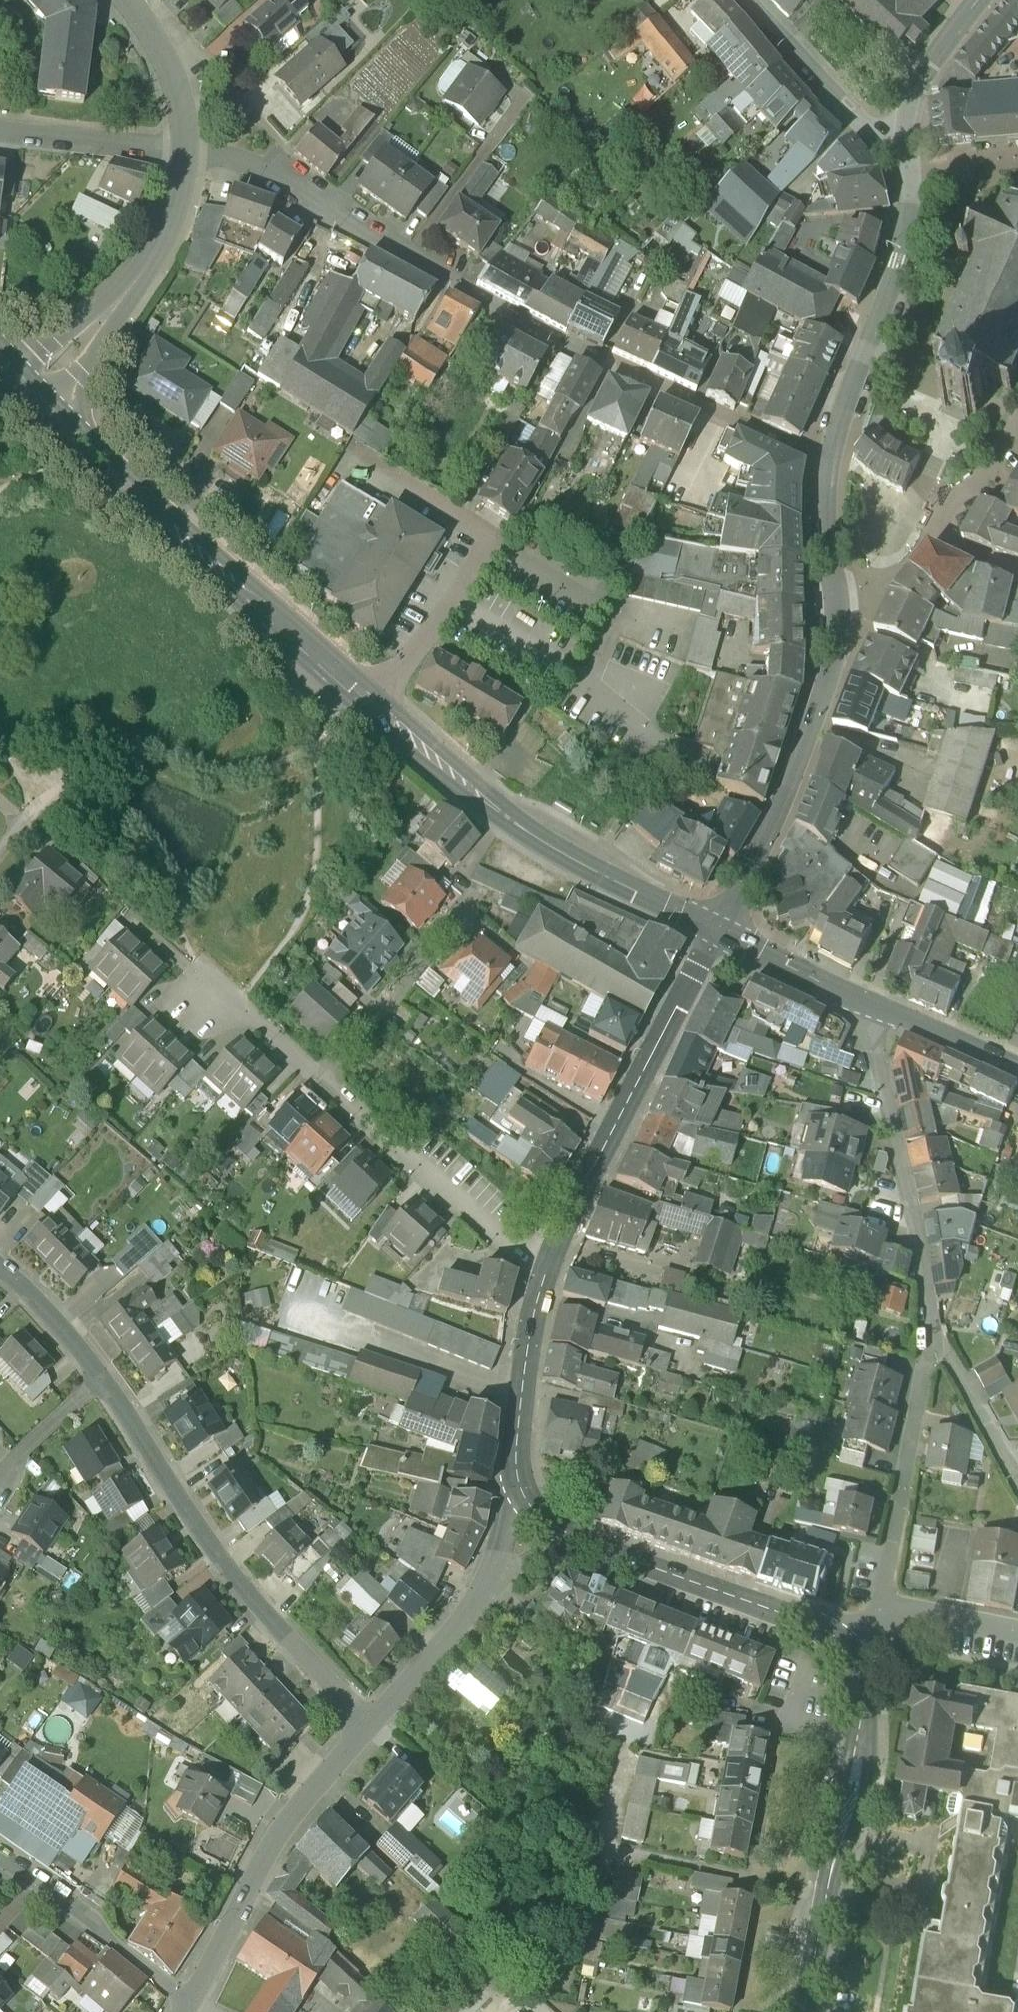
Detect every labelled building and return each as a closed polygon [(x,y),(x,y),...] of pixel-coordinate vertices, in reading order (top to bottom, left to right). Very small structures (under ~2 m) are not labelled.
[(25,5),(29,1),(39,13),(54,0),(20,0),(25,5)] [(83,0),(54,0),(39,13),(49,25),(45,28),(43,45),(49,45),(46,66),(41,65),(37,94),(55,96),(54,102),(83,105),(87,71),(81,70),(87,27),(93,27),(94,13),(83,0)] [(217,15),(230,3),(234,0),(204,0),(217,15)] [(282,10),(275,1),(244,28),(267,54),(290,33),(297,27),(294,24),(307,13),(305,11),(307,8),(308,4),(305,0),(293,0),(282,10)] [(699,25),(715,43),(740,21),(720,0),(709,0),(690,16),(699,25)] [(788,20),(808,0),(767,0),(788,20)] [(916,51),(930,36),(919,26),(942,2),(941,0),(902,0),(897,5),(891,0),(842,0),(838,3),(877,39),(886,29),(904,47),(908,43),(916,51)] [(1012,18),(1017,11),(1017,0),(1009,0),(1002,9),(1012,18)] [(213,18),(224,31),(241,16),(230,3),(217,15),(213,18)] [(627,25),(635,34),(655,21),(644,9),(627,25)] [(956,64),(976,81),(1006,45),(1017,30),(1017,23),(1012,18),(1002,9),(956,64)] [(304,43),(312,52),(319,45),(320,47),(335,33),(349,21),(340,11),(304,43)] [(677,84),(694,70),(690,64),(655,20),(655,21),(635,34),(633,36),(641,45),(673,87),(677,84)] [(753,38),(740,21),(715,43),(705,51),(721,70),(732,61),(728,57),(753,38)] [(705,51),(715,43),(699,25),(689,35),(704,52),(705,51)] [(886,29),(877,39),(896,56),(904,47),(886,29)] [(1006,45),(1017,41),(1017,30),(1006,45)] [(290,33),(267,54),(276,63),(299,43),(290,33)] [(335,33),(320,47),(334,63),(349,49),(335,33)] [(612,65),(641,45),(633,36),(606,55),(612,65)] [(778,69),(753,38),(728,57),(732,61),(721,70),(736,88),(744,98),(778,70),(778,69)] [(341,71),(334,63),(320,47),(319,45),(312,52),(276,83),(299,109),(341,71)] [(468,71),(482,81),(489,71),(466,55),(459,64),(468,71)] [(468,71),(459,64),(454,66),(449,68),(438,84),(437,90),(437,94),(446,101),(468,71)] [(945,77),(929,104),(971,100),(976,100),(976,92),(975,82),(976,81),(956,64),(945,77)] [(976,100),(996,98),(997,111),(1017,109),(1017,66),(1017,65),(1015,65),(1013,65),(1011,67),(1010,69),(998,70),(989,81),(986,86),(986,91),(976,92),(976,100)] [(800,93),(778,70),(744,98),(743,99),(759,117),(767,126),(800,93)] [(444,104),(477,128),(502,96),(482,81),(468,71),(446,101),(444,104)] [(989,81),(975,82),(976,92),(986,91),(986,86),(989,81)] [(743,99),(744,98),(736,88),(730,94),(727,91),(702,112),(713,124),(743,99)] [(808,102),(800,93),(767,126),(775,134),(793,116),(808,102)] [(997,111),(996,98),(976,100),(971,100),(974,143),(975,143),(1017,139),(1017,109),(997,111)] [(743,99),(713,124),(704,131),(716,144),(721,149),(759,117),(743,99)] [(974,143),(971,100),(929,104),(933,147),(974,143)] [(808,101),(808,102),(793,116),(802,124),(817,109),(808,101)] [(842,132),(817,109),(802,124),(785,140),(796,150),(812,164),(842,132)] [(347,138),(340,147),(348,153),(373,122),(359,110),(340,133),(347,138)] [(325,180),(348,153),(340,147),(316,128),(294,155),(325,180)] [(716,144),(704,131),(694,140),(706,153),(716,144)] [(359,160),(372,170),(384,153),(385,154),(394,141),(382,133),(359,160)] [(975,143),(975,147),(995,145),(995,147),(1010,146),(1010,144),(1017,143),(1017,139),(975,143)] [(820,171),(829,181),(878,172),(873,165),(853,140),(820,171)] [(417,159),(394,141),(385,154),(408,171),(417,159)] [(712,197),(755,235),(763,223),(779,197),(812,164),(796,150),(764,188),(742,167),(712,197)] [(358,188),(382,206),(408,171),(385,154),(384,153),(372,170),(358,188)] [(571,168),(579,175),(592,161),(584,153),(571,168)] [(489,157),(482,167),(497,177),(504,167),(489,157)] [(100,193),(131,208),(152,172),(114,164),(100,193)] [(441,174),(451,181),(458,171),(448,165),(441,174)] [(457,202),(472,213),(479,202),(497,177),(482,167),(457,202)] [(1,193),(13,195),(16,171),(4,170),(1,193)] [(429,186),(408,171),(382,206),(405,223),(413,211),(431,187),(429,186)] [(829,181),(840,215),(888,208),(878,172),(829,181)] [(413,211),(426,221),(447,191),(433,181),(429,186),(431,187),(413,211)] [(215,246),(252,260),(257,253),(273,225),(266,222),(273,204),(233,190),(222,223),(214,246),(215,246)] [(534,213),(552,226),(564,209),(548,196),(534,213)] [(67,213),(93,224),(99,211),(101,208),(74,197),(67,213)] [(745,250),(755,235),(712,197),(699,208),(745,250)] [(780,227),(793,232),(804,214),(793,204),(779,197),(763,223),(778,231),(780,227)] [(436,233),(477,261),(477,260),(488,244),(497,230),(472,213),(457,202),(436,233)] [(472,213),(497,230),(505,219),(479,202),(472,213)] [(968,419),(970,415),(972,416),(972,414),(977,416),(978,413),(974,411),(976,407),(978,408),(982,406),(984,402),(982,397),(981,396),(982,392),(987,394),(988,391),(984,389),(987,383),(990,382),(1007,389),(1008,394),(1012,392),(1010,388),(1017,370),(1017,207),(1014,205),(1008,209),(1007,209),(1005,204),(1002,207),(1003,210),(996,226),(981,220),(980,215),(976,216),(978,221),(973,231),(967,229),(967,228),(966,228),(962,237),(963,237),(970,240),(965,250),(960,252),(958,256),(960,261),(965,263),(969,262),(978,266),(974,275),(970,273),(968,276),(973,278),(965,295),(961,293),(959,296),(964,298),(957,314),(952,312),(951,315),(955,317),(948,334),(943,332),(942,335),(946,337),(938,356),(933,358),(935,361),(939,359),(956,367),(957,370),(955,376),(950,374),(949,377),(953,379),(945,398),(941,396),(939,399),(943,401),(942,403),(944,404),(942,408),(946,410),(948,405),(966,414),(964,418),(968,419)] [(581,221),(564,209),(552,226),(560,231),(571,238),(581,221)] [(107,231),(115,234),(122,222),(114,218),(99,211),(93,224),(107,231)] [(183,269),(204,276),(215,246),(214,246),(222,223),(200,215),(190,244),(192,244),(183,269)] [(653,237),(668,250),(671,245),(681,227),(672,218),(653,237)] [(571,238),(567,245),(578,252),(601,266),(615,242),(581,221),(571,238)] [(273,225),(257,253),(266,259),(281,268),(299,238),(275,223),(273,225)] [(837,250),(841,251),(873,264),(883,229),(862,223),(860,229),(844,225),(837,250)] [(695,239),(681,227),(671,245),(697,260),(701,253),(690,246),(695,239)] [(778,231),(776,233),(789,239),(793,232),(780,227),(778,231)] [(567,245),(571,238),(560,231),(549,249),(560,256),(562,254),(567,245)] [(777,263),(789,239),(776,233),(764,255),(777,263)] [(615,241),(615,242),(601,266),(598,272),(587,292),(600,298),(620,262),(624,264),(636,254),(615,241)] [(477,260),(489,269),(500,255),(502,253),(488,244),(477,260)] [(574,260),(578,252),(567,245),(562,254),(574,260)] [(508,246),(502,253),(500,255),(522,266),(529,256),(508,246)] [(876,265),(873,264),(841,251),(832,273),(828,271),(824,279),(828,281),(825,288),(824,291),(839,298),(850,303),(858,306),(876,265)] [(263,265),(266,259),(257,253),(252,260),(231,295),(245,303),(267,268),(263,265)] [(369,253),(354,280),(352,284),(350,287),(349,288),(379,304),(399,270),(369,253)] [(804,328),(819,336),(839,298),(824,291),(825,288),(777,263),(764,255),(762,254),(750,275),(746,282),(740,293),(746,296),(774,311),(804,328)] [(476,285),(498,297),(522,266),(500,255),(489,269),(476,285)] [(684,297),(692,301),(713,260),(705,255),(684,297)] [(247,333),(260,342),(309,269),(293,260),(247,333)] [(600,298),(611,304),(632,269),(624,264),(620,262),(600,298)] [(730,272),(732,273),(746,282),(750,275),(735,265),(730,272)] [(498,297),(518,308),(541,277),(522,266),(498,297)] [(583,271),(570,293),(582,300),(587,292),(598,272),(590,268),(587,273),(583,271)] [(379,305),(413,323),(434,289),(399,270),(379,304),(379,305)] [(740,293),(746,282),(732,273),(724,285),(740,293)] [(323,292),(332,297),(340,282),(331,277),(323,292)] [(546,280),(541,277),(518,308),(530,314),(550,282),(547,280),(546,280)] [(659,319),(671,325),(682,300),(688,288),(668,279),(661,295),(667,303),(659,319)] [(312,332),(301,353),(324,367),(356,308),(372,317),(379,305),(379,304),(349,288),(350,287),(344,284),(340,282),(332,297),(312,332)] [(566,332),(582,300),(570,293),(550,282),(530,314),(565,333),(566,332)] [(740,293),(724,285),(716,301),(738,313),(746,296),(740,293)] [(332,297),(323,292),(320,290),(301,326),(312,332),(332,297)] [(587,292),(582,300),(607,312),(611,304),(600,298),(587,292)] [(220,313),(233,322),(245,303),(231,295),(220,313)] [(426,329),(456,346),(478,312),(447,295),(426,329)] [(737,315),(767,327),(774,311),(746,296),(738,313),(737,315)] [(680,345),(680,344),(683,338),(689,335),(701,306),(692,301),(684,297),(682,300),(671,325),(666,336),(666,337),(680,345)] [(618,317),(607,312),(582,300),(566,332),(601,348),(618,317)] [(750,337),(760,342),(767,327),(737,315),(731,330),(750,337)] [(659,319),(654,330),(666,336),(671,325),(659,319)] [(612,353),(650,370),(666,337),(666,336),(654,330),(630,320),(612,353)] [(768,357),(788,366),(823,382),(840,345),(840,344),(835,342),(819,336),(804,328),(799,339),(795,337),(791,347),(776,340),(768,357)] [(506,386),(523,396),(545,358),(500,333),(478,371),(495,380),(490,389),(501,395),(506,386)] [(684,346),(689,335),(683,338),(680,344),(684,346)] [(710,360),(684,346),(680,344),(680,345),(666,337),(650,370),(658,373),(695,392),(710,360)] [(750,337),(738,367),(726,362),(723,361),(705,397),(733,411),(733,410),(736,404),(750,372),(749,372),(756,352),(760,342),(750,337)] [(377,367),(362,391),(375,399),(394,370),(404,354),(389,344),(375,366),(377,367)] [(128,387),(187,424),(206,393),(173,372),(180,361),(154,345),(128,387)] [(277,346),(257,378),(279,392),(297,359),(277,346)] [(446,370),(457,376),(469,354),(458,348),(446,370)] [(395,371),(427,392),(439,373),(407,352),(395,371)] [(736,404),(746,408),(764,370),(782,378),(788,366),(768,357),(756,352),(749,372),(750,372),(736,404)] [(351,438),(375,399),(362,391),(324,367),(301,353),(297,359),(279,392),(351,438)] [(542,380),(560,390),(574,364),(557,355),(542,380)] [(560,390),(554,401),(575,412),(577,414),(598,376),(574,363),(574,364),(560,390)] [(782,378),(769,407),(761,424),(790,437),(801,432),(823,382),(788,366),(782,378)] [(219,406),(234,415),(253,385),(238,375),(221,403),(219,406)] [(560,390),(542,380),(532,397),(551,407),(554,401),(560,390)] [(586,423),(625,441),(647,396),(608,380),(586,423)] [(187,424),(201,433),(219,406),(221,403),(206,393),(187,424)] [(568,423),(575,412),(554,401),(551,407),(537,432),(557,443),(558,442),(568,423)] [(664,455),(677,461),(698,419),(657,401),(638,443),(654,450),(664,455)] [(896,449),(920,460),(927,446),(889,427),(896,413),(873,401),(862,431),(869,437),(881,436),(896,449)] [(750,418),(761,424),(769,407),(758,402),(750,418)] [(497,431),(507,438),(525,410),(517,405),(512,414),(508,412),(497,431)] [(256,480),(265,467),(278,447),(285,452),(291,442),(267,426),(262,434),(239,419),(216,454),(256,480)] [(352,438),(380,456),(391,437),(363,420),(352,438)] [(537,432),(527,426),(516,444),(526,451),(537,432)] [(482,506),(507,522),(511,521),(545,465),(557,443),(537,432),(526,451),(518,463),(509,457),(490,488),(481,502),(482,506)] [(741,509),(797,525),(798,491),(801,465),(735,435),(723,463),(736,470),(749,475),(742,507),(741,509)] [(875,480),(903,494),(920,460),(896,449),(881,436),(869,437),(853,456),(851,460),(875,480)] [(272,472),(285,452),(278,447),(265,467),(272,472)] [(621,510),(625,512),(633,516),(643,497),(664,455),(654,450),(651,457),(645,461),(621,510)] [(480,481),(490,488),(509,457),(499,451),(480,481)] [(999,510),(1017,518),(1017,488),(1011,486),(999,510)] [(344,624),(375,643),(413,582),(419,573),(424,565),(429,556),(432,551),(439,540),(390,510),(387,515),(341,487),(318,523),(304,545),(290,569),(294,571),(296,576),(302,577),(322,589),(317,595),(349,615),(344,624)] [(657,503),(643,497),(633,516),(628,524),(622,534),(639,539),(657,503)] [(757,558),(799,564),(797,525),(741,509),(742,507),(725,503),(713,500),(706,519),(701,533),(704,538),(720,540),(718,553),(757,558)] [(1012,559),(1017,545),(1017,518),(999,510),(983,504),(981,504),(973,519),(962,539),(963,541),(1012,559)] [(628,524),(633,516),(625,512),(621,520),(628,524)] [(291,537),(304,545),(318,523),(305,515),(291,537)] [(551,526),(571,538),(578,528),(557,515),(551,526)] [(630,577),(671,586),(674,546),(646,541),(630,577)] [(698,550),(674,546),(671,586),(705,594),(705,593),(755,606),(755,593),(757,558),(718,553),(698,550)] [(929,548),(911,570),(941,597),(966,618),(978,571),(973,569),(929,548)] [(436,560),(429,556),(424,565),(419,573),(425,577),(436,560)] [(755,593),(799,597),(799,564),(757,558),(755,593)] [(892,595),(925,610),(934,603),(941,597),(911,570),(892,595)] [(985,624),(1003,627),(1013,588),(1014,584),(978,571),(966,618),(965,621),(985,624)] [(700,616),(705,594),(671,586),(630,577),(623,575),(618,597),(700,616)] [(1013,588),(1003,627),(1008,628),(1017,630),(1017,590),(1013,588)] [(715,615),(754,625),(755,606),(705,593),(705,594),(700,616),(699,618),(718,624),(719,622),(713,621),(715,615)] [(799,597),(755,593),(755,606),(799,610),(799,597)] [(930,624),(934,615),(925,610),(892,595),(891,595),(875,631),(917,650),(921,643),(934,649),(941,633),(939,632),(930,624)] [(940,612),(934,603),(925,610),(934,615),(938,616),(940,612)] [(752,656),(767,657),(794,659),(801,659),(799,610),(755,606),(754,625),(752,656)] [(941,633),(982,642),(985,624),(965,621),(962,625),(938,616),(934,615),(930,624),(939,632),(941,633)] [(686,668),(709,675),(720,637),(715,636),(718,624),(699,618),(686,668)] [(982,642),(1005,646),(1008,628),(1003,627),(985,624),(982,642)] [(870,641),(853,676),(886,692),(900,699),(907,684),(912,686),(916,678),(911,676),(917,661),(870,641)] [(472,725),(500,742),(521,708),(481,684),(482,681),(470,674),(469,676),(434,656),(414,690),(443,708),(443,709),(470,725),(472,725)] [(767,657),(765,671),(794,672),(794,659),(767,657)] [(959,658),(957,668),(976,673),(978,663),(959,658)] [(998,678),(976,673),(957,668),(954,684),(995,692),(998,678)] [(746,685),(764,689),(765,671),(747,669),(746,685)] [(794,678),(794,672),(765,671),(764,689),(793,693),(797,693),(798,678),(794,678)] [(693,746),(723,756),(746,685),(717,676),(693,746)] [(852,678),(838,715),(873,725),(878,712),(886,692),(853,676),(852,678)] [(762,785),(793,693),(764,689),(746,685),(723,756),(720,765),(728,774),(762,785)] [(886,692),(878,712),(919,729),(925,705),(900,699),(886,692)] [(799,693),(797,693),(793,693),(762,785),(728,774),(720,765),(713,786),(761,807),(799,693)] [(868,736),(873,725),(838,715),(833,726),(868,736)] [(942,759),(925,813),(949,821),(966,826),(995,735),(950,734),(942,759)] [(928,755),(942,759),(950,734),(935,734),(928,755)] [(827,742),(811,784),(845,802),(862,758),(827,742)] [(907,839),(914,843),(918,835),(921,826),(893,809),(898,799),(885,793),(895,772),(862,758),(845,802),(853,807),(907,839)] [(811,784),(799,814),(830,838),(845,802),(811,784)] [(921,826),(924,815),(903,801),(898,799),(893,809),(921,826)] [(708,834),(705,840),(722,850),(731,856),(734,858),(757,819),(725,804),(708,834)] [(636,827),(658,847),(662,843),(679,823),(655,805),(636,827)] [(445,865),(450,870),(477,839),(441,808),(427,824),(436,832),(423,846),(424,847),(445,865)] [(924,815),(921,826),(918,835),(914,843),(938,858),(945,835),(949,821),(925,813),(924,815)] [(824,851),(830,838),(799,814),(794,827),(824,851)] [(688,829),(705,840),(708,834),(703,832),(705,829),(691,820),(688,829)] [(701,891),(722,850),(705,840),(688,829),(679,823),(662,843),(667,846),(656,867),(670,875),(670,876),(682,883),(682,881),(701,891)] [(436,832),(427,824),(414,838),(423,846),(436,832)] [(786,842),(784,844),(843,887),(853,873),(824,851),(794,827),(793,829),(786,842)] [(888,870),(919,889),(938,858),(914,843),(907,839),(888,870)] [(822,916),(843,887),(784,844),(780,852),(783,854),(776,864),(777,866),(779,865),(781,871),(779,872),(776,873),(776,875),(779,874),(783,884),(780,885),(771,888),(772,890),(773,890),(775,897),(773,905),(778,920),(777,921),(778,923),(779,922),(787,920),(792,934),(807,929),(815,934),(825,918),(822,916)] [(414,858),(436,876),(445,865),(424,847),(414,858)] [(411,875),(433,893),(442,882),(409,853),(398,867),(410,877),(411,875)] [(45,854),(33,868),(44,877),(56,863),(45,854)] [(936,862),(918,903),(956,919),(973,877),(936,862)] [(69,898),(44,877),(33,868),(27,863),(1,895),(32,921),(42,908),(57,913),(69,899),(69,898)] [(69,899),(79,908),(88,898),(87,897),(90,892),(89,891),(73,877),(56,863),(44,877),(69,898),(69,899)] [(73,877),(89,891),(96,881),(81,867),(73,877)] [(538,913),(591,945),(595,938),(606,944),(613,932),(573,908),(571,909),(567,908),(545,901),(476,870),(470,883),(505,899),(526,908),(537,913),(538,913)] [(815,934),(826,939),(837,917),(844,920),(862,895),(863,896),(870,886),(854,874),(853,873),(843,887),(822,916),(825,918),(815,934)] [(382,904),(416,932),(426,920),(425,919),(441,900),(433,893),(411,875),(410,877),(396,893),(393,891),(392,893),(389,893),(383,899),(384,902),(382,904)] [(613,932),(617,933),(622,917),(573,895),(567,908),(571,909),(573,908),(613,932)] [(361,918),(377,932),(385,922),(361,902),(358,899),(349,909),(360,919),(361,918)] [(500,910),(520,919),(526,908),(505,899),(500,910)] [(902,927),(918,933),(927,911),(911,904),(902,927)] [(918,949),(916,955),(927,959),(943,917),(927,911),(918,933),(913,947),(918,949)] [(641,1023),(660,987),(626,966),(591,945),(538,913),(537,913),(523,937),(519,944),(517,947),(515,952),(558,976),(605,1003),(640,1023),(641,1023)] [(636,948),(626,966),(660,987),(683,945),(648,929),(622,917),(617,933),(636,948)] [(821,949),(855,967),(872,934),(844,920),(837,917),(826,939),(821,949)] [(927,959),(923,967),(940,974),(946,960),(953,943),(982,955),(990,936),(982,933),(944,917),(943,917),(927,959)] [(351,935),(346,941),(379,970),(384,969),(389,964),(389,958),(397,949),(386,939),(387,936),(383,932),(379,934),(377,932),(361,918),(360,919),(350,930),(350,934),(351,935)] [(617,933),(613,932),(606,944),(595,938),(591,945),(626,966),(636,948),(617,933)] [(18,945),(39,963),(47,953),(26,935),(18,945)] [(2,994),(13,981),(2,971),(9,963),(5,960),(15,948),(0,936),(0,992),(2,994)] [(90,971),(111,990),(143,955),(123,936),(106,955),(90,971)] [(982,955),(995,960),(1003,942),(1001,941),(990,936),(982,955)] [(377,973),(379,970),(346,941),(342,945),(339,942),(339,943),(325,958),(362,991),(367,990),(372,984),(372,979),(371,979),(377,973)] [(460,998),(476,1011),(498,985),(494,981),(507,965),(480,943),(469,956),(462,957),(458,954),(441,974),(464,994),(460,998)] [(82,963),(90,971),(106,955),(97,947),(82,963)] [(923,967),(927,959),(916,955),(911,953),(899,948),(887,979),(914,990),(923,967)] [(164,973),(143,955),(111,990),(132,1008),(164,973)] [(940,974),(960,983),(967,968),(946,960),(940,974)] [(525,988),(530,992),(545,1001),(558,977),(538,965),(525,988)] [(960,983),(940,974),(923,967),(914,990),(910,1001),(946,1017),(960,983)] [(417,984),(432,997),(445,982),(430,969),(417,984)] [(769,1017),(779,1022),(790,999),(753,982),(740,1003),(749,1007),(750,1021),(758,1024),(758,1025),(764,1027),(769,1017)] [(329,996),(347,1013),(356,1003),(338,986),(329,996)] [(503,1001),(509,1009),(530,992),(525,988),(522,986),(503,1001)] [(312,992),(341,1019),(347,1019),(313,987),(287,1015),(292,1015),(312,992)] [(707,990),(695,1014),(728,1030),(740,1007),(707,990)] [(292,1015),(321,1041),(341,1019),(312,992),(292,1015)] [(534,1022),(545,1001),(530,992),(509,1009),(534,1022)] [(802,1034),(813,1039),(824,1015),(790,998),(790,999),(779,1022),(783,1024),(791,1028),(802,1034)] [(588,1037),(624,1056),(640,1024),(641,1023),(640,1023),(605,1003),(599,1014),(588,1037)] [(116,1025),(125,1033),(140,1016),(132,1008),(116,1025)] [(546,1028),(557,1033),(563,1022),(544,1012),(538,1024),(546,1028)] [(708,1038),(722,1043),(728,1030),(695,1014),(688,1028),(683,1039),(705,1047),(708,1038)] [(321,1041),(292,1015),(287,1015),(321,1047),(347,1019),(341,1019),(321,1041)] [(842,1023),(824,1015),(813,1039),(811,1044),(810,1044),(839,1054),(849,1031),(842,1023)] [(148,1024),(140,1016),(125,1033),(133,1041),(148,1024)] [(778,1035),(783,1024),(779,1022),(769,1017),(764,1027),(768,1030),(778,1035)] [(116,1059),(136,1078),(169,1043),(148,1024),(133,1041),(116,1059)] [(525,1067),(599,1105),(620,1065),(619,1065),(557,1033),(546,1028),(525,1067)] [(799,1040),(802,1034),(791,1028),(785,1039),(781,1048),(794,1053),(799,1040)] [(732,1032),(728,1030),(722,1043),(727,1045),(752,1053),(775,1062),(780,1048),(752,1039),(732,1032)] [(893,1072),(934,1089),(938,1079),(942,1069),(941,1069),(948,1054),(906,1035),(895,1063),(893,1072)] [(723,1054),(727,1045),(722,1043),(708,1038),(705,1047),(715,1051),(723,1054)] [(706,1072),(715,1051),(705,1047),(683,1039),(663,1084),(697,1095),(698,1092),(704,1078),(706,1072)] [(794,1053),(850,1073),(854,1060),(853,1059),(839,1054),(810,1044),(811,1044),(799,1040),(794,1053)] [(206,1078),(225,1095),(257,1060),(239,1042),(206,1078)] [(189,1062),(169,1043),(136,1078),(157,1097),(174,1079),(189,1062)] [(938,1079),(971,1093),(983,1069),(948,1054),(941,1069),(942,1069),(938,1079)] [(276,1077),(257,1060),(225,1095),(243,1112),(258,1095),(276,1077)] [(174,1079),(183,1086),(198,1070),(189,1062),(174,1079)] [(501,1130),(519,1143),(526,1133),(507,1121),(519,1103),(523,1098),(510,1090),(516,1081),(497,1067),(468,1087),(499,1110),(490,1122),(501,1130)] [(1017,1085),(983,1069),(971,1093),(980,1098),(1004,1109),(1006,1109),(1017,1085)] [(206,1078),(198,1070),(183,1086),(175,1095),(183,1103),(195,1090),(206,1078)] [(723,1083),(737,1087),(740,1081),(706,1072),(704,1078),(723,1083)] [(839,1082),(858,1088),(861,1078),(842,1072),(839,1082)] [(893,1073),(901,1111),(929,1106),(930,1107),(940,1110),(942,1111),(945,1097),(946,1094),(934,1089),(893,1072),(893,1073)] [(758,1101),(760,1102),(767,1084),(742,1075),(740,1081),(737,1087),(734,1097),(758,1101)] [(214,1107),(225,1095),(206,1078),(195,1090),(214,1107)] [(698,1092),(718,1095),(723,1083),(704,1078),(698,1092)] [(737,1087),(723,1083),(718,1095),(724,1096),(734,1097),(737,1087)] [(698,1130),(707,1133),(715,1114),(724,1096),(718,1095),(698,1092),(697,1095),(663,1084),(652,1109),(647,1119),(678,1129),(679,1126),(698,1130)] [(519,1103),(555,1128),(561,1118),(525,1094),(523,1098),(519,1103)] [(243,1112),(252,1120),(261,1111),(267,1104),(258,1095),(243,1112)] [(945,1097),(942,1111),(957,1115),(971,1120),(971,1119),(979,1122),(984,1123),(988,1111),(976,1107),(945,1097)] [(272,1131),(291,1148),(319,1117),(299,1098),(287,1111),(283,1111),(278,1117),(279,1120),(275,1124),(270,1129),(272,1131)] [(1004,1109),(980,1098),(976,1107),(988,1111),(984,1123),(987,1124),(999,1127),(1004,1109)] [(519,1143),(561,1174),(580,1145),(555,1128),(519,1103),(507,1121),(526,1133),(519,1143)] [(937,1138),(930,1107),(929,1106),(901,1111),(907,1144),(937,1138)] [(795,1128),(809,1132),(811,1121),(837,1127),(839,1114),(800,1108),(795,1128)] [(955,1124),(957,1115),(942,1111),(940,1110),(942,1120),(955,1124)] [(272,1122),(261,1111),(252,1120),(237,1136),(243,1141),(234,1150),(241,1157),(261,1135),(260,1134),(272,1122)] [(715,1114),(707,1133),(738,1139),(742,1120),(715,1114)] [(346,1142),(319,1117),(291,1148),(285,1155),(298,1167),(310,1178),(311,1179),(329,1160),(346,1142)] [(662,1163),(666,1156),(678,1129),(647,1119),(646,1119),(631,1151),(662,1163)] [(462,1132),(478,1144),(487,1133),(470,1120),(462,1132)] [(854,1169),(857,1170),(860,1156),(858,1156),(864,1132),(844,1127),(843,1129),(837,1127),(811,1121),(809,1132),(802,1156),(809,1158),(854,1169)] [(261,1135),(241,1157),(244,1160),(261,1142),(272,1131),(270,1129),(275,1124),(272,1122),(260,1134),(261,1135)] [(987,1124),(984,1123),(979,1122),(977,1130),(985,1132),(987,1124)] [(999,1127),(987,1124),(985,1132),(980,1149),(999,1156),(1007,1130),(999,1127)] [(696,1166),(697,1162),(698,1159),(690,1157),(698,1130),(679,1126),(678,1129),(666,1156),(677,1160),(696,1166)] [(731,1168),(738,1139),(707,1133),(698,1130),(690,1157),(698,1159),(707,1161),(731,1168)] [(291,1148),(272,1131),(261,1142),(280,1160),(285,1155),(291,1148)] [(478,1144),(490,1152),(498,1140),(487,1133),(478,1144)] [(490,1152),(548,1194),(561,1174),(519,1143),(516,1148),(500,1137),(498,1140),(490,1152)] [(908,1149),(914,1174),(952,1167),(953,1167),(947,1140),(908,1149)] [(355,1150),(338,1168),(327,1179),(336,1187),(364,1159),(355,1150)] [(687,1170),(662,1163),(631,1151),(624,1165),(660,1180),(679,1187),(687,1170)] [(880,1151),(874,1175),(884,1177),(889,1158),(887,1153),(880,1151)] [(336,1187),(358,1209),(386,1179),(364,1158),(364,1159),(336,1187)] [(847,1197),(854,1169),(809,1158),(802,1185),(847,1197)] [(317,1191),(327,1179),(338,1168),(329,1160),(311,1179),(310,1178),(304,1185),(314,1194),(317,1191)] [(655,1196),(660,1180),(624,1165),(616,1180),(635,1188),(655,1196)] [(33,1166),(20,1181),(24,1185),(17,1193),(14,1197),(27,1207),(28,1206),(48,1185),(51,1181),(33,1166)] [(292,1174),(304,1185),(310,1178),(298,1167),(292,1174)] [(952,1167),(914,1174),(921,1204),(958,1198),(959,1198),(952,1167)] [(20,1181),(6,1170),(0,1176),(0,1179),(17,1193),(24,1185),(20,1181)] [(14,1197),(17,1193),(0,1179),(0,1214),(14,1197)] [(336,1187),(327,1179),(317,1191),(325,1199),(336,1187)] [(38,1214),(57,1193),(48,1185),(28,1206),(38,1214)] [(336,1187),(325,1199),(324,1199),(351,1225),(363,1213),(358,1209),(336,1187)] [(583,1239),(644,1256),(647,1247),(638,1243),(643,1233),(647,1223),(687,1237),(688,1232),(704,1237),(711,1224),(707,1222),(692,1218),(678,1214),(658,1208),(652,1210),(609,1194),(604,1192),(583,1239)] [(658,1208),(678,1214),(682,1202),(661,1196),(658,1208)] [(692,1218),(707,1222),(712,1207),(683,1198),(682,1202),(678,1214),(692,1218)] [(962,1214),(963,1215),(970,1218),(977,1220),(983,1200),(959,1198),(958,1198),(962,1214)] [(384,1237),(408,1259),(438,1226),(413,1204),(399,1219),(384,1236),(384,1237)] [(819,1232),(839,1238),(843,1224),(844,1225),(847,1213),(827,1207),(819,1232)] [(368,1238),(376,1246),(384,1237),(384,1236),(399,1219),(387,1209),(368,1238)] [(862,1217),(847,1213),(844,1225),(859,1229),(862,1217)] [(925,1221),(930,1252),(958,1247),(954,1222),(955,1222),(954,1216),(925,1221)] [(23,1242),(48,1268),(74,1242),(63,1232),(62,1233),(48,1218),(23,1242)] [(749,1218),(749,1236),(768,1236),(769,1218),(749,1218)] [(969,1221),(955,1222),(954,1222),(958,1247),(969,1249),(977,1220),(970,1218),(969,1221)] [(719,1276),(719,1274),(730,1242),(734,1231),(711,1224),(704,1237),(702,1242),(694,1268),(719,1276)] [(836,1252),(873,1262),(878,1248),(883,1250),(886,1236),(859,1229),(844,1225),(843,1224),(839,1238),(836,1252)] [(128,1245),(134,1251),(144,1262),(154,1254),(160,1249),(144,1230),(128,1245)] [(85,1231),(74,1242),(84,1252),(83,1253),(90,1261),(103,1249),(85,1231)] [(734,1231),(730,1242),(738,1244),(763,1252),(767,1241),(734,1231)] [(246,1247),(260,1252),(266,1238),(252,1232),(246,1247)] [(688,1232),(687,1237),(702,1242),(704,1237),(688,1232)] [(651,1237),(643,1233),(638,1243),(647,1247),(651,1237)] [(84,1252),(74,1242),(48,1268),(72,1292),(86,1278),(84,1276),(95,1266),(90,1261),(83,1253),(84,1252)] [(269,1242),(260,1252),(292,1266),(298,1253),(269,1242)] [(728,1277),(738,1244),(730,1242),(719,1274),(728,1277)] [(154,1254),(166,1268),(177,1259),(165,1244),(160,1249),(154,1254)] [(969,1249),(958,1247),(930,1252),(935,1289),(956,1285),(957,1284),(960,1262),(966,1263),(969,1249)] [(911,1258),(883,1250),(878,1248),(873,1262),(870,1273),(906,1283),(911,1258)] [(123,1279),(137,1268),(144,1262),(134,1251),(113,1269),(123,1279)] [(154,1254),(144,1262),(137,1268),(148,1283),(166,1268),(154,1254)] [(437,1297),(505,1316),(517,1275),(483,1266),(478,1287),(442,1278),(437,1297)] [(169,1275),(166,1268),(148,1283),(152,1289),(169,1275)] [(609,1283),(612,1284),(615,1271),(606,1269),(602,1282),(609,1283)] [(672,1290),(677,1273),(662,1269),(658,1286),(672,1290)] [(603,1309),(604,1305),(606,1299),(610,1286),(609,1286),(568,1275),(562,1297),(603,1309)] [(370,1278),(363,1295),(384,1303),(397,1289),(370,1278)] [(610,1286),(606,1299),(636,1307),(637,1307),(641,1292),(612,1284),(609,1283),(609,1286),(610,1286)] [(397,1289),(384,1303),(414,1316),(422,1319),(427,1302),(408,1296),(410,1294),(400,1285),(397,1289)] [(881,1287),(874,1310),(901,1317),(907,1294),(881,1287)] [(101,1321),(124,1354),(152,1333),(139,1315),(154,1304),(144,1290),(101,1321)] [(343,1313),(425,1346),(434,1324),(422,1319),(414,1316),(384,1303),(363,1295),(352,1290),(343,1313)] [(266,1291),(243,1296),(245,1303),(251,1302),(253,1312),(270,1309),(266,1291)] [(635,1310),(645,1312),(646,1310),(650,1294),(641,1292),(637,1307),(636,1307),(635,1310)] [(646,1310),(663,1314),(667,1297),(651,1293),(650,1294),(646,1310)] [(156,1302),(154,1304),(139,1315),(152,1333),(168,1322),(183,1311),(172,1296),(159,1306),(156,1302)] [(658,1331),(700,1343),(731,1351),(740,1316),(667,1297),(663,1314),(658,1331)] [(635,1310),(636,1307),(606,1299),(604,1305),(635,1313),(635,1310)] [(183,1311),(168,1322),(181,1339),(183,1341),(198,1330),(198,1312),(192,1304),(183,1311)] [(550,1345),(586,1355),(590,1340),(595,1320),(559,1310),(550,1345)] [(168,1322),(152,1333),(165,1351),(181,1339),(168,1322)] [(500,1350),(434,1324),(425,1346),(491,1372),(500,1350)] [(243,1349),(263,1355),(270,1336),(241,1327),(243,1349)] [(601,1331),(598,1342),(594,1357),(635,1368),(637,1361),(643,1342),(601,1331)] [(124,1354),(147,1384),(175,1364),(165,1351),(152,1333),(124,1354)] [(28,1390),(39,1380),(52,1368),(20,1334),(0,1353),(0,1361),(27,1389),(28,1390)] [(263,1355),(347,1382),(356,1362),(270,1334),(270,1336),(263,1355)] [(586,1355),(594,1357),(598,1342),(590,1340),(586,1355)] [(725,1374),(731,1351),(700,1343),(696,1355),(706,1358),(703,1369),(725,1374)] [(541,1382),(573,1391),(578,1369),(581,1357),(549,1349),(541,1382)] [(860,1371),(883,1377),(889,1355),(866,1350),(860,1371)] [(360,1353),(356,1362),(347,1382),(388,1396),(407,1403),(404,1412),(416,1418),(415,1420),(438,1429),(449,1403),(438,1398),(445,1383),(360,1353)] [(635,1368),(669,1377),(672,1365),(647,1358),(637,1361),(635,1368)] [(975,1373),(985,1392),(1007,1379),(997,1361),(975,1373)] [(601,1375),(578,1369),(573,1391),(612,1402),(616,1386),(599,1381),(601,1375)] [(850,1408),(855,1409),(855,1408),(892,1418),(892,1417),(901,1382),(883,1377),(860,1371),(850,1408)] [(985,1392),(991,1402),(1004,1395),(1013,1390),(1007,1379),(985,1392)] [(22,1395),(31,1405),(47,1389),(39,1380),(28,1390),(27,1389),(22,1395)] [(157,1401),(165,1415),(197,1395),(189,1382),(157,1401)] [(1013,1390),(1004,1395),(1017,1418),(1017,1387),(1013,1390)] [(163,1416),(188,1456),(213,1441),(222,1436),(222,1435),(197,1395),(165,1415),(163,1416)] [(602,1416),(620,1420),(623,1407),(580,1395),(577,1408),(588,1411),(603,1414),(602,1416)] [(377,1420),(410,1434),(415,1420),(416,1418),(404,1412),(407,1403),(388,1396),(384,1404),(383,1404),(377,1420)] [(438,1429),(457,1437),(468,1411),(449,1403),(438,1429)] [(593,1458),(598,1434),(584,1431),(588,1411),(577,1408),(552,1403),(542,1454),(556,1458),(557,1451),(593,1458)] [(470,1406),(468,1411),(457,1437),(494,1451),(497,1417),(495,1417),(470,1406)] [(896,1418),(892,1417),(892,1418),(855,1408),(855,1409),(845,1444),(868,1450),(887,1455),(896,1418)] [(789,1432),(814,1435),(818,1414),(792,1410),(789,1432)] [(603,1414),(588,1411),(584,1431),(598,1434),(602,1416),(603,1414)] [(410,1434),(456,1452),(457,1437),(438,1429),(415,1420),(410,1434)] [(213,1441),(221,1455),(243,1442),(234,1427),(222,1435),(222,1436),(213,1441)] [(929,1472),(944,1474),(963,1478),(966,1463),(970,1438),(936,1432),(929,1472)] [(65,1452),(85,1485),(97,1478),(116,1467),(115,1465),(95,1433),(65,1452)] [(494,1451),(457,1437),(456,1452),(456,1463),(423,1455),(419,1470),(415,1485),(419,1486),(429,1489),(437,1491),(440,1477),(453,1479),(474,1484),(490,1488),(494,1451)] [(978,1440),(970,1438),(966,1463),(983,1466),(985,1452),(978,1440)] [(854,1469),(863,1471),(868,1450),(845,1444),(840,1465),(854,1469)] [(358,1471),(377,1476),(382,1458),(364,1454),(358,1471)] [(97,1478),(105,1490),(123,1479),(125,1478),(117,1464),(115,1465),(116,1467),(97,1478)] [(236,1522),(255,1510),(246,1496),(254,1491),(236,1465),(213,1480),(216,1484),(209,1488),(233,1524),(236,1522)] [(391,1480),(415,1485),(419,1470),(402,1466),(395,1469),(391,1480)] [(961,1488),(963,1478),(944,1474),(942,1485),(961,1488)] [(451,1499),(470,1502),(474,1484),(453,1479),(440,1477),(437,1491),(435,1497),(447,1498),(451,1499)] [(109,1523),(110,1524),(124,1515),(140,1506),(123,1479),(105,1490),(93,1497),(109,1523)] [(414,1501),(424,1504),(429,1489),(419,1486),(414,1501)] [(664,1552),(690,1560),(702,1524),(685,1518),(640,1502),(642,1498),(611,1487),(609,1486),(595,1523),(610,1528),(609,1530),(640,1541),(640,1542),(665,1550),(664,1552)] [(437,1491),(429,1489),(424,1504),(420,1517),(439,1523),(447,1498),(435,1497),(437,1491)] [(256,1490),(254,1491),(246,1496),(255,1510),(264,1502),(256,1490)] [(829,1496),(825,1519),(838,1521),(842,1499),(829,1496)] [(457,1514),(455,1524),(483,1533),(488,1504),(470,1502),(451,1499),(449,1513),(457,1514)] [(835,1533),(867,1540),(874,1506),(842,1499),(838,1521),(835,1532),(835,1533)] [(12,1536),(42,1556),(56,1535),(57,1536),(67,1521),(34,1500),(25,1515),(26,1515),(12,1536)] [(236,1522),(245,1536),(274,1515),(265,1502),(264,1502),(255,1510),(236,1522)] [(704,1524),(702,1524),(690,1560),(742,1578),(754,1541),(747,1539),(754,1518),(711,1503),(704,1524)] [(264,1524),(275,1535),(287,1524),(287,1525),(293,1519),(283,1509),(264,1524)] [(131,1528),(132,1528),(124,1515),(110,1524),(109,1523),(98,1530),(111,1544),(131,1528)] [(146,1517),(132,1528),(131,1528),(141,1542),(156,1532),(146,1517)] [(835,1532),(838,1521),(825,1519),(822,1529),(835,1532)] [(463,1574),(483,1533),(455,1524),(451,1523),(440,1547),(434,1561),(441,1564),(463,1574)] [(284,1574),(296,1586),(329,1554),(317,1541),(309,1548),(287,1525),(287,1524),(275,1535),(254,1555),(278,1580),(284,1574)] [(911,1552),(934,1556),(938,1533),(915,1529),(911,1552)] [(146,1592),(147,1593),(161,1583),(180,1570),(172,1558),(173,1557),(156,1532),(141,1542),(121,1556),(122,1557),(146,1592)] [(435,1577),(441,1564),(434,1561),(440,1547),(407,1533),(396,1559),(416,1573),(417,1569),(435,1577)] [(1017,1572),(1017,1539),(979,1533),(974,1565),(1017,1572)] [(766,1545),(754,1541),(742,1578),(755,1582),(766,1545)] [(786,1552),(766,1545),(755,1582),(816,1601),(829,1559),(788,1546),(786,1552)] [(5,1575),(13,1563),(0,1554),(0,1571),(5,1575)] [(296,1586),(305,1596),(331,1562),(333,1559),(329,1554),(296,1586)] [(40,1571),(58,1583),(65,1573),(46,1561),(40,1571)] [(1013,1612),(1017,1584),(1017,1572),(974,1565),(968,1604),(1013,1612)] [(414,1577),(433,1592),(440,1579),(435,1577),(417,1569),(416,1573),(414,1577)] [(360,1571),(351,1582),(379,1609),(387,1601),(387,1600),(389,1598),(379,1589),(379,1588),(360,1571)] [(409,1574),(396,1589),(389,1598),(387,1600),(387,1601),(415,1625),(437,1595),(433,1592),(414,1577),(409,1574)] [(905,1587),(929,1591),(931,1580),(907,1576),(905,1587)] [(565,1634),(598,1647),(599,1645),(616,1598),(566,1578),(545,1602),(537,1611),(564,1634),(565,1634)] [(379,1589),(389,1598),(396,1589),(386,1580),(379,1588),(379,1589)] [(369,1621),(379,1609),(351,1582),(339,1594),(361,1614),(369,1621)] [(178,1614),(167,1601),(171,1598),(161,1583),(147,1593),(146,1592),(140,1597),(151,1613),(143,1619),(140,1624),(153,1640),(175,1623),(176,1622),(172,1619),(178,1614)] [(172,1619),(176,1622),(175,1623),(186,1635),(169,1650),(182,1666),(200,1651),(229,1627),(201,1595),(178,1614),(172,1619)] [(537,1611),(545,1602),(538,1596),(530,1606),(533,1608),(526,1617),(530,1620),(529,1621),(546,1634),(556,1644),(564,1634),(537,1611)] [(641,1700),(652,1704),(671,1669),(677,1671),(678,1671),(695,1629),(687,1626),(688,1622),(633,1600),(631,1604),(616,1598),(599,1645),(613,1650),(604,1685),(608,1687),(619,1691),(630,1695),(641,1700)] [(336,1642),(348,1652),(373,1624),(369,1621),(361,1614),(336,1642)] [(506,1633),(530,1654),(539,1643),(538,1643),(546,1634),(529,1621),(530,1620),(526,1617),(523,1614),(506,1633)] [(348,1652),(372,1673),(398,1643),(374,1622),(373,1624),(348,1652)] [(718,1677),(758,1693),(771,1659),(695,1629),(678,1671),(677,1671),(677,1672),(715,1687),(718,1677)] [(220,1656),(229,1665),(244,1651),(245,1652),(248,1649),(238,1639),(220,1656)] [(208,1684),(224,1702),(260,1669),(245,1652),(244,1651),(229,1665),(208,1684)] [(50,1677),(70,1688),(76,1678),(55,1667),(50,1677)] [(478,1667),(474,1672),(495,1690),(487,1699),(496,1706),(508,1692),(478,1667)] [(276,1686),(260,1669),(224,1702),(240,1719),(276,1686)] [(455,1694),(457,1692),(465,1682),(453,1671),(442,1683),(455,1694)] [(466,1681),(467,1681),(487,1699),(495,1690),(474,1672),(466,1681)] [(84,1721),(100,1699),(74,1680),(58,1702),(84,1721)] [(496,1706),(487,1699),(467,1681),(465,1682),(457,1692),(486,1717),(496,1706)] [(311,1724),(276,1686),(240,1719),(275,1757),(311,1724)] [(610,1713),(619,1691),(608,1687),(599,1709),(610,1713)] [(621,1718),(630,1695),(619,1691),(610,1713),(621,1718)] [(953,1797),(959,1798),(963,1804),(962,1813),(1004,1820),(1017,1822),(1017,1701),(963,1691),(959,1694),(958,1704),(943,1702),(944,1696),(942,1695),(942,1696),(932,1695),(932,1694),(931,1693),(930,1694),(929,1694),(929,1696),(930,1696),(929,1700),(916,1697),(913,1714),(918,1715),(914,1737),(911,1736),(909,1749),(912,1749),(908,1771),(903,1770),(900,1787),(901,1788),(931,1793),(953,1797)] [(632,1722),(641,1700),(630,1695),(621,1718),(632,1722)] [(641,1700),(632,1722),(643,1726),(652,1704),(641,1700)] [(731,1734),(742,1736),(744,1722),(691,1712),(688,1726),(711,1730),(731,1734)] [(708,1745),(729,1749),(731,1734),(711,1730),(708,1745)] [(160,1732),(155,1739),(176,1752),(180,1744),(160,1732)] [(729,1749),(726,1765),(760,1771),(766,1740),(742,1736),(731,1734),(729,1749)] [(0,1740),(0,1754),(4,1757),(11,1748),(0,1740)] [(0,1782),(22,1753),(12,1746),(11,1748),(4,1757),(0,1762),(0,1781),(0,1782)] [(22,1753),(0,1782),(0,1783),(10,1790),(22,1772),(23,1772),(31,1760),(22,1753)] [(33,1757),(31,1760),(23,1772),(51,1792),(62,1777),(33,1757)] [(638,1759),(634,1776),(655,1781),(660,1782),(663,1764),(638,1759)] [(684,1787),(694,1789),(699,1768),(689,1766),(688,1769),(675,1766),(674,1766),(663,1764),(660,1782),(684,1787)] [(362,1802),(388,1825),(407,1804),(412,1809),(423,1796),(417,1791),(419,1788),(401,1772),(393,1765),(383,1777),(362,1802)] [(726,1765),(720,1795),(754,1801),(760,1771),(726,1765)] [(51,1792),(70,1805),(85,1783),(66,1771),(62,1777),(51,1792)] [(80,1868),(97,1843),(79,1831),(88,1818),(89,1817),(70,1805),(51,1792),(23,1772),(22,1772),(10,1790),(0,1805),(0,1813),(60,1854),(80,1868)] [(176,1814),(207,1831),(226,1795),(187,1775),(182,1783),(191,1787),(184,1800),(176,1814)] [(229,1797),(251,1809),(262,1788),(240,1776),(229,1797)] [(634,1776),(628,1807),(649,1811),(649,1810),(652,1799),(655,1781),(634,1776)] [(79,1831),(97,1843),(100,1838),(121,1808),(85,1783),(70,1805),(89,1817),(88,1818),(79,1831)] [(175,1796),(184,1800),(191,1787),(182,1783),(175,1796)] [(914,1822),(915,1824),(917,1824),(916,1821),(923,1817),(925,1818),(932,1819),(934,1818),(935,1810),(934,1808),(926,1807),(928,1794),(931,1794),(931,1793),(901,1788),(901,1789),(905,1790),(902,1802),(898,1801),(898,1804),(902,1805),(900,1812),(897,1812),(898,1814),(900,1813),(904,1819),(903,1821),(905,1823),(907,1821),(914,1822)] [(720,1795),(714,1824),(748,1831),(754,1801),(720,1795)] [(955,1818),(962,1813),(963,1804),(959,1798),(953,1797),(949,1800),(947,1812),(950,1817),(955,1818)] [(652,1799),(649,1810),(666,1814),(668,1802),(652,1799)] [(642,1844),(649,1811),(628,1807),(621,1840),(642,1844)] [(141,1822),(121,1808),(100,1838),(124,1854),(139,1832),(141,1822)] [(0,1813),(0,1838),(48,1871),(60,1854),(0,1813)] [(1012,2007),(984,2003),(981,1998),(981,1996),(976,1995),(977,1989),(974,1985),(976,1976),(980,1973),(982,1960),(979,1956),(981,1946),(985,1943),(987,1930),(984,1926),(986,1917),(990,1914),(992,1901),(989,1897),(991,1887),(995,1884),(997,1871),(994,1867),(996,1858),(1000,1855),(1001,1849),(1006,1850),(1006,1847),(1008,1836),(1003,1828),(1004,1824),(1004,1820),(962,1813),(955,1818),(941,1829),(940,1836),(939,1844),(959,1829),(953,1863),(951,1864),(949,1875),(951,1877),(948,1891),(945,1894),(943,1904),(946,1908),(942,1928),(929,1926),(926,1928),(924,1940),(911,2011),(1015,2011),(1012,2007)] [(275,1882),(292,1895),(301,1883),(303,1881),(311,1887),(319,1876),(335,1892),(356,1868),(379,1890),(390,1877),(367,1854),(327,1814),(295,1852),(284,1869),(275,1882)] [(701,1842),(710,1843),(714,1824),(700,1821),(696,1841),(701,1842)] [(397,1824),(375,1847),(401,1872),(408,1865),(426,1881),(427,1880),(441,1865),(397,1824)] [(742,1862),(748,1831),(714,1824),(710,1843),(708,1855),(742,1862)] [(707,1861),(708,1855),(710,1843),(701,1842),(698,1859),(707,1861)] [(437,1905),(445,1896),(427,1880),(426,1881),(408,1865),(401,1872),(437,1905)] [(148,1905),(152,1907),(161,1892),(124,1867),(115,1884),(148,1905)] [(609,1900),(635,1905),(640,1880),(614,1875),(609,1900)] [(693,1891),(701,1893),(704,1878),(696,1877),(693,1891)] [(732,1884),(704,1878),(701,1893),(705,1893),(721,1896),(729,1897),(732,1884)] [(299,1923),(325,1942),(335,1930),(292,1895),(275,1882),(265,1897),(275,1905),(299,1923)] [(128,1945),(172,1977),(206,1922),(161,1892),(152,1907),(148,1905),(144,1912),(147,1914),(128,1945)] [(700,1917),(717,1921),(721,1896),(705,1893),(700,1917)] [(721,1896),(717,1921),(745,1926),(749,1901),(729,1897),(721,1896)] [(411,1919),(454,1960),(473,1940),(430,1899),(411,1919)] [(635,1905),(609,1900),(605,1922),(624,1925),(625,1918),(632,1919),(635,1905)] [(265,1920),(291,1933),(299,1923),(275,1905),(265,1920)] [(717,1921),(700,1917),(696,1939),(705,1940),(713,1942),(717,1921)] [(268,1983),(300,2005),(320,1975),(334,1953),(333,1952),(334,1951),(325,1942),(299,1923),(291,1933),(265,1920),(236,1962),(268,1983)] [(599,1942),(619,1946),(622,1930),(630,1933),(631,1926),(624,1925),(605,1922),(603,1921),(599,1942)] [(741,1947),(745,1926),(717,1921),(713,1942),(741,1947)] [(20,1940),(38,1953),(51,1936),(52,1935),(34,1922),(20,1940)] [(630,1933),(622,1930),(619,1946),(627,1948),(628,1939),(630,1933)] [(0,1934),(0,1954),(10,1943),(0,1933),(0,1934)] [(60,1943),(51,1936),(38,1953),(56,1967),(70,1950),(60,1943)] [(705,1940),(696,1939),(688,1937),(684,1959),(701,1962),(705,1940)] [(628,1939),(627,1948),(650,1952),(651,1944),(628,1939)] [(705,1940),(701,1962),(709,1964),(713,1942),(705,1940)] [(737,1969),(741,1947),(713,1942),(709,1964),(737,1969)] [(584,1962),(598,1965),(601,1947),(598,1946),(587,1944),(584,1962)] [(75,1980),(80,1984),(93,1968),(70,1950),(58,1966),(75,1980)] [(110,1953),(97,1970),(116,1983),(115,1984),(132,1999),(146,1982),(110,1953)] [(320,1975),(331,1986),(348,1966),(334,1953),(320,1975)] [(497,1961),(489,1969),(505,1985),(513,1977),(497,1961)] [(598,1965),(584,1962),(580,1978),(594,1981),(598,1965)] [(701,1962),(697,1984),(697,1985),(704,1986),(705,1985),(709,1964),(701,1962)] [(709,1964),(705,1985),(733,1991),(737,1969),(709,1964)] [(370,1994),(372,1993),(357,1976),(358,1975),(348,1966),(331,1986),(357,2009),(354,2011),(387,2011),(370,1994)] [(93,1967),(93,1968),(80,1984),(83,1986),(97,1970),(93,1967)] [(58,2001),(68,1988),(72,1983),(56,1969),(41,1987),(58,2001)] [(497,1993),(505,1985),(489,1969),(481,1977),(497,1993)] [(132,1999),(115,1984),(116,1983),(97,1970),(83,1986),(81,1990),(107,2011),(121,2011),(132,1999)] [(489,2001),(497,1993),(481,1977),(473,1985),(489,2001)] [(700,2010),(704,1986),(697,1985),(697,1984),(687,1982),(682,2007),(700,2010)] [(81,1990),(72,1983),(68,1988),(77,1995),(81,1990)] [(300,2005),(268,1983),(248,2011),(295,2011),(300,2005)] [(481,2009),(489,2001),(473,1985),(465,1993),(481,2009)] [(733,1991),(705,1985),(704,1986),(700,2010),(710,2011),(729,2011),(733,1991)] [(10,1998),(0,1988),(0,2008),(10,1998)] [(481,2009),(465,1993),(457,2001),(468,2011),(478,2011),(481,2009)] [(457,2001),(450,2009),(452,2011),(468,2011),(457,2001)]
